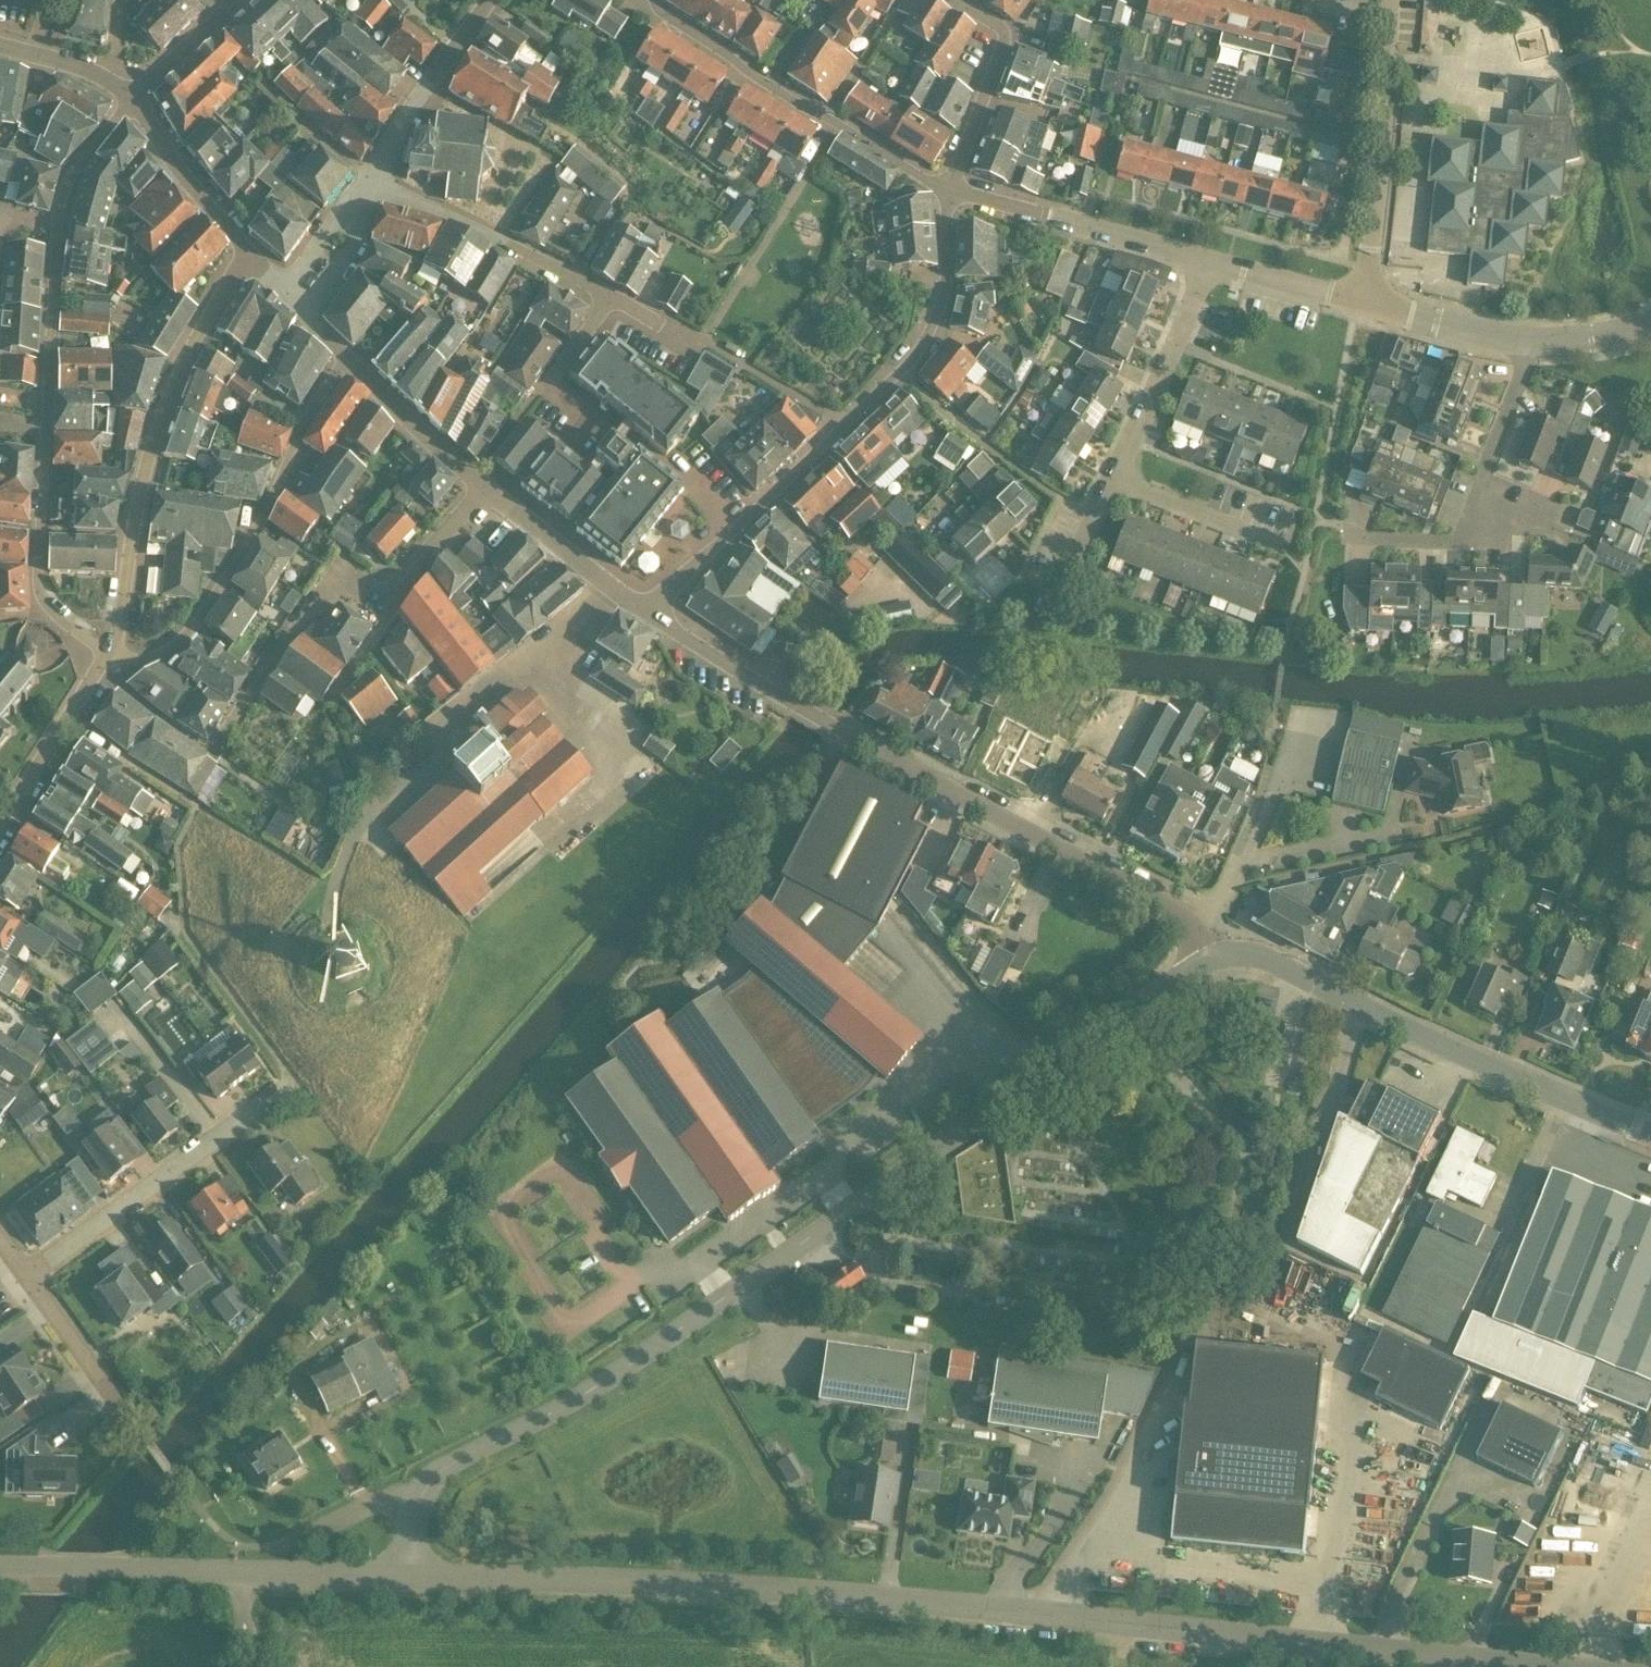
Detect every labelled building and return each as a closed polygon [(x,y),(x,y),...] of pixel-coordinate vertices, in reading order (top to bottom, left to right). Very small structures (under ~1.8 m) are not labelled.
[(67,35),(101,44),(107,40),(110,5),(91,0),(79,0),(67,35)] [(181,33),(156,7),(157,7),(151,0),(135,0),(145,11),(141,15),(144,19),(136,26),(161,52),(181,33)] [(157,7),(156,7),(181,33),(200,14),(187,0),(164,0),(157,7)] [(249,11),(277,43),(290,32),(301,44),(327,21),(318,10),(308,0),(298,0),(292,6),(286,0),(261,0),(249,11)] [(388,5),(382,0),(369,0),(365,5),(379,16),(388,5)] [(402,15),(408,8),(400,0),(387,0),(402,15)] [(609,9),(611,6),(601,0),(558,0),(552,10),(568,20),(571,15),(596,30),(615,42),(628,21),(625,19),(614,12),(609,9)] [(752,13),(740,5),(731,0),(671,0),(668,5),(733,44),(752,13)] [(836,11),(843,0),(820,0),(836,11)] [(853,41),(874,9),(885,16),(895,0),(847,0),(829,27),(853,41)] [(919,67),(941,83),(943,79),(974,28),(925,0),(905,0),(897,13),(909,19),(902,30),(908,33),(907,35),(927,46),(914,64),(919,67)] [(1026,5),(1016,0),(986,0),(984,5),(1013,22),(1026,5)] [(1177,0),(1149,0),(1146,12),(1144,17),(1170,24),(1177,0)] [(1204,0),(1177,0),(1170,24),(1186,27),(1182,41),(1193,44),(1196,30),(1204,0)] [(1221,36),(1229,5),(1209,0),(1204,0),(1196,30),(1221,36)] [(1246,42),(1255,11),(1229,5),(1221,36),(1220,36),(1218,47),(1243,54),(1246,42)] [(753,10),(752,13),(733,44),(732,45),(760,63),(782,29),(753,10)] [(277,43),(249,11),(226,31),(244,51),(255,63),(257,61),(271,48),(275,53),(273,55),(281,64),(290,56),(277,43)] [(1280,18),(1255,11),(1246,42),(1243,54),(1269,60),(1272,49),(1280,18)] [(1050,41),(1060,43),(1066,15),(1054,12),(1050,30),(1052,31),(1050,41)] [(1061,40),(1085,46),(1091,23),(1066,17),(1061,40)] [(1297,55),(1305,24),(1280,18),(1272,49),(1297,55)] [(518,57),(528,43),(518,36),(494,19),(476,45),(484,50),(510,69),(518,57)] [(421,68),(436,48),(403,23),(389,41),(381,51),(403,69),(410,60),(421,68)] [(548,39),(526,24),(521,32),(543,47),(548,39)] [(1323,62),(1336,65),(1337,60),(1343,39),(1330,35),(1332,31),(1305,24),(1292,74),(1319,80),(1323,62)] [(375,49),(346,25),(338,35),(323,53),(363,84),(381,98),(383,96),(385,98),(405,73),(375,49)] [(825,26),(818,34),(845,53),(847,50),(848,51),(854,42),(853,41),(829,27),(828,28),(825,26)] [(637,62),(660,77),(680,46),(656,31),(637,62)] [(154,98),(183,147),(214,117),(238,93),(219,75),(235,59),(252,75),(259,67),(260,66),(257,61),(255,63),(244,51),(241,53),(224,34),(154,98)] [(845,53),(818,34),(788,78),(828,104),(856,61),(845,53)] [(683,91),(703,61),(680,46),(660,77),(683,91)] [(1008,64),(1002,81),(1065,100),(1065,99),(1079,105),(1084,92),(1053,80),(1057,69),(1043,64),(1045,59),(1015,48),(1008,64)] [(484,50),(478,57),(524,83),(535,68),(518,57),(510,69),(484,50)] [(337,110),(338,109),(374,141),(395,109),(381,98),(363,84),(323,53),(311,68),(304,61),(294,70),(316,86),(313,90),(337,110)] [(478,57),(472,54),(449,94),(452,96),(510,128),(539,145),(548,130),(531,120),(534,115),(521,108),(527,97),(547,108),(558,89),(548,84),(551,79),(535,68),(524,83),(478,57)] [(1202,81),(1208,83),(1209,83),(1215,62),(1207,60),(1202,81)] [(1358,65),(1337,60),(1336,65),(1335,69),(1334,69),(1333,74),(1357,80),(1358,65)] [(726,76),(703,61),(683,91),(707,106),(726,76)] [(1141,79),(1155,83),(1159,69),(1133,63),(1129,76),(1141,79)] [(28,73),(0,66),(0,93),(5,94),(0,123),(19,126),(28,73)] [(919,111),(954,131),(972,95),(943,79),(941,83),(919,67),(905,91),(900,99),(919,111)] [(276,84),(275,85),(294,105),(316,125),(348,152),(360,161),(373,142),(337,110),(313,90),(316,86),(294,70),(292,68),(276,84)] [(1421,82),(1435,84),(1437,70),(1423,68),(1421,82)] [(1159,69),(1155,83),(1181,89),(1184,76),(1159,69)] [(1105,71),(1103,92),(1122,94),(1124,73),(1105,71)] [(1202,81),(1184,76),(1181,89),(1205,96),(1208,83),(1202,81)] [(1494,76),(1492,90),(1507,92),(1508,78),(1494,76)] [(38,104),(58,115),(59,116),(63,108),(97,129),(112,105),(64,79),(54,77),(40,101),(38,104)] [(1230,102),(1255,109),(1259,96),(1260,96),(1263,82),(1248,78),(1244,92),(1234,89),(1230,102)] [(646,101),(655,88),(641,80),(635,88),(637,89),(633,94),(646,101)] [(1065,100),(1002,81),(996,97),(1043,109),(1044,108),(1056,111),(1060,112),(1065,100)] [(1208,83),(1205,96),(1230,102),(1234,89),(1209,83),(1208,83)] [(1469,258),(1466,285),(1485,287),(1503,289),(1506,258),(1523,260),(1527,229),(1544,231),(1548,200),(1560,201),(1564,166),(1579,162),(1570,123),(1555,122),(1559,87),(1526,83),(1522,119),(1512,118),(1510,131),(1482,128),(1480,146),(1432,141),(1427,185),(1435,185),(1427,253),(1469,258)] [(842,110),(867,126),(883,101),(859,84),(842,110)] [(1136,98),(1162,105),(1166,91),(1139,84),(1136,98)] [(750,133),(769,103),(746,88),(727,119),(741,127),(733,138),(732,137),(723,150),(737,158),(745,145),(752,134),(750,133)] [(1188,111),(1191,98),(1166,91),(1162,105),(1188,111)] [(1259,96),(1255,109),(1281,116),(1285,103),(1259,96)] [(57,171),(97,129),(63,108),(59,116),(58,115),(38,104),(40,101),(28,97),(18,131),(31,136),(24,150),(57,171)] [(1188,111),(1213,118),(1217,105),(1191,98),(1188,111)] [(892,142),(907,117),(883,101),(867,126),(892,142)] [(689,109),(675,102),(659,128),(672,136),(689,109)] [(752,134),(774,148),(793,118),(769,103),(750,133),(752,134)] [(1311,109),(1285,103),(1281,116),(1307,122),(1311,109)] [(1238,124),(1242,111),(1217,105),(1213,118),(1238,124)] [(1107,112),(1093,109),(1089,126),(1103,129),(1107,112)] [(997,111),(984,142),(1019,156),(1038,163),(1042,152),(1040,151),(1048,130),(1031,124),(997,111)] [(1267,118),(1242,111),(1238,124),(1263,131),(1267,118)] [(910,113),(907,117),(892,142),(931,168),(950,139),(910,113)] [(211,179),(244,142),(242,141),(240,141),(214,117),(183,147),(184,147),(183,148),(211,179)] [(447,181),(445,201),(476,204),(479,185),(489,177),(493,175),(495,157),(487,142),(489,125),(437,118),(434,135),(416,134),(415,134),(412,154),(411,160),(409,172),(408,176),(409,176),(447,181)] [(801,158),(816,133),(793,118),(774,148),(767,159),(766,158),(749,184),(763,192),(779,166),(778,166),(785,155),(797,163),(801,158)] [(1263,131),(1289,137),(1292,124),(1267,118),(1263,131)] [(1314,144),(1318,131),(1292,124),(1289,137),(1314,144)] [(1097,163),(1104,131),(1081,125),(1073,157),(1097,163)] [(71,227),(72,228),(102,235),(112,201),(104,198),(112,181),(147,148),(125,126),(97,161),(86,176),(71,227)] [(1343,138),(1318,131),(1314,144),(1340,151),(1343,138)] [(886,193),(899,173),(841,137),(828,157),(886,193)] [(262,160),(244,142),(211,179),(211,180),(230,200),(240,190),(245,195),(253,186),(259,180),(270,167),(262,160)] [(1019,156),(984,142),(971,173),(1037,196),(1041,186),(1031,182),(1038,163),(1019,156)] [(270,167),(284,150),(277,143),(262,160),(270,167)] [(270,167),(317,204),(323,209),(337,192),(348,179),(350,176),(309,143),(296,159),(284,150),(270,167)] [(1115,174),(1142,181),(1150,151),(1124,144),(1115,174)] [(561,164),(610,206),(613,203),(626,188),(577,146),(565,159),(561,164)] [(142,154),(147,148),(112,181),(104,198),(112,201),(114,192),(118,186),(135,201),(160,174),(142,154)] [(1167,188),(1175,158),(1150,151),(1142,181),(1167,188)] [(1167,188),(1192,195),(1200,164),(1175,158),(1167,188)] [(48,214),(59,173),(56,172),(15,162),(10,185),(21,188),(17,206),(48,214)] [(1217,202),(1225,171),(1200,164),(1192,195),(1217,202)] [(314,208),(317,204),(270,167),(259,180),(274,192),(267,202),(270,204),(253,228),(249,234),(285,264),(309,230),(321,213),(314,208)] [(1089,188),(1093,172),(1080,168),(1073,194),(1086,198),(1089,188)] [(1267,216),(1276,185),(1278,175),(1253,168),(1251,178),(1242,209),(1267,216)] [(1251,178),(1225,171),(1217,202),(1242,209),(1251,178)] [(553,234),(577,196),(551,177),(523,217),(512,234),(543,249),(553,234)] [(199,218),(201,216),(164,178),(129,211),(145,229),(134,239),(155,262),(199,218)] [(1304,180),(1301,192),(1293,222),(1319,229),(1319,227),(1327,199),(1325,198),(1328,187),(1304,180)] [(1293,222),(1301,192),(1276,185),(1267,216),(1293,222)] [(890,237),(934,228),(932,196),(885,209),(890,237)] [(737,232),(755,206),(742,197),(724,223),(737,232)] [(426,256),(443,226),(382,208),(372,241),(373,241),(426,256)] [(154,275),(171,293),(173,295),(174,295),(178,299),(179,297),(229,246),(224,242),(225,242),(206,221),(206,222),(202,219),(201,220),(151,271),(155,275),(154,275)] [(1011,279),(1011,255),(1004,254),(1005,235),(996,235),(996,231),(957,225),(956,279),(966,279),(989,279),(1011,279)] [(434,286),(440,277),(465,293),(489,307),(515,263),(490,248),(489,248),(448,226),(448,227),(447,228),(423,268),(423,267),(417,276),(434,286)] [(591,272),(615,285),(641,240),(617,227),(591,272)] [(72,228),(68,247),(111,252),(118,252),(120,239),(102,235),(72,228)] [(911,267),(937,267),(934,228),(890,237),(895,267),(911,267)] [(654,247),(641,240),(615,285),(637,297),(657,262),(648,258),(654,247)] [(7,245),(3,278),(23,280),(23,275),(43,277),(45,249),(7,245)] [(397,312),(412,322),(422,309),(425,304),(408,292),(399,286),(411,264),(372,245),(358,272),(323,321),(352,348),(353,347),(388,305),(397,312)] [(105,287),(111,252),(68,247),(63,283),(105,287)] [(1062,300),(1079,260),(1062,253),(1045,293),(1062,300)] [(1123,280),(1115,300),(1147,313),(1158,287),(1146,282),(1154,263),(1116,253),(1107,273),(1123,280)] [(888,281),(890,267),(868,264),(867,278),(871,279),(888,281)] [(1074,281),(1086,286),(1092,271),(1080,266),(1074,281)] [(3,278),(0,309),(42,313),(42,312),(39,312),(42,287),(43,277),(23,275),(23,280),(3,278)] [(658,304),(675,314),(690,288),(673,278),(658,304)] [(121,298),(129,286),(119,280),(112,292),(121,298)] [(241,350),(242,350),(271,298),(254,283),(246,285),(217,330),(243,347),(241,350)] [(531,314),(527,319),(541,328),(545,322),(568,338),(588,310),(549,285),(530,313),(531,314)] [(989,308),(993,307),(991,288),(991,286),(967,289),(959,290),(950,329),(983,337),(989,308)] [(173,295),(171,293),(161,304),(165,307),(139,349),(165,358),(167,358),(197,309),(179,297),(178,299),(174,295),(173,295)] [(1087,323),(1103,330),(1105,324),(1137,338),(1147,313),(1115,300),(1098,293),(1088,317),(1086,322),(1087,323)] [(109,316),(110,297),(84,295),(83,314),(109,316)] [(271,368),(295,319),(271,298),(242,350),(271,368)] [(1028,318),(1019,304),(1010,310),(1018,324),(1028,318)] [(1087,323),(1086,322),(1088,317),(1068,308),(1065,317),(1086,326),(1087,323)] [(42,313),(0,309),(6,310),(5,328),(0,327),(0,356),(0,355),(10,357),(11,352),(37,356),(42,313)] [(371,367),(391,386),(442,325),(432,317),(422,309),(412,322),(374,367),(373,366),(371,367)] [(109,337),(110,318),(60,313),(59,332),(98,335),(98,337),(109,337)] [(494,375),(500,379),(502,375),(527,392),(529,394),(561,347),(538,333),(541,328),(527,319),(524,325),(526,326),(494,375)] [(442,325),(391,386),(441,433),(456,445),(500,379),(494,375),(466,357),(454,377),(442,370),(468,336),(447,320),(443,325),(442,325)] [(1105,324),(1103,330),(1094,351),(1121,362),(1126,364),(1137,338),(1105,324)] [(300,406),(330,359),(307,342),(307,337),(302,333),(296,334),(292,330),(273,369),(265,384),(300,406)] [(1398,367),(1406,345),(1389,339),(1380,360),(1398,367)] [(960,384),(976,365),(974,363),(947,342),(919,378),(947,400),(952,395),(958,400),(966,389),(960,384)] [(599,343),(569,379),(602,405),(606,400),(637,425),(633,430),(665,457),(679,441),(675,438),(682,429),(685,432),(698,417),(665,391),(634,366),(635,365),(617,350),(614,355),(599,343)] [(1017,394),(1037,358),(1018,347),(1010,361),(989,344),(975,362),(1017,394)] [(146,413),(164,362),(117,347),(113,407),(146,413)] [(226,387),(235,366),(205,351),(193,372),(223,386),(223,385),(226,387)] [(1090,377),(1081,391),(1079,395),(1108,413),(1123,390),(1113,384),(1119,374),(1117,373),(1085,352),(1075,368),(1090,377)] [(59,392),(111,392),(111,354),(59,355),(59,392)] [(707,385),(723,394),(736,372),(703,354),(696,366),(685,385),(701,394),(707,385)] [(10,357),(0,355),(0,356),(0,358),(0,383),(33,388),(36,362),(10,357)] [(1439,374),(1424,368),(1420,376),(1475,398),(1484,376),(1454,364),(1444,360),(1439,374)] [(1420,376),(1424,368),(1424,367),(1413,363),(1406,381),(1416,385),(1420,376)] [(1037,368),(1029,384),(1039,389),(1047,373),(1037,368)] [(1373,382),(1389,389),(1396,374),(1379,368),(1373,382)] [(193,372),(178,413),(209,424),(223,386),(193,372)] [(515,408),(527,392),(502,375),(500,379),(456,445),(478,463),(508,420),(507,419),(515,408)] [(256,392),(234,376),(227,388),(248,403),(256,392)] [(1432,392),(1427,405),(1466,419),(1469,412),(1475,398),(1420,376),(1416,385),(1416,386),(1432,392)] [(1203,432),(1220,391),(1190,379),(1173,421),(1203,432)] [(326,458),(333,447),(341,437),(371,396),(346,380),(316,421),(304,444),(325,458),(326,458)] [(1064,417),(1093,436),(1099,439),(1107,427),(1101,423),(1108,413),(1079,395),(1081,391),(1066,382),(1064,385),(1060,391),(1075,400),(1066,414),(1064,417)] [(1371,385),(1366,400),(1385,407),(1391,393),(1371,385)] [(1249,402),(1220,391),(1203,432),(1232,444),(1249,402)] [(894,449),(927,419),(901,392),(869,423),(894,449)] [(1595,392),(1583,401),(1593,415),(1606,406),(1595,392)] [(973,421),(986,405),(972,393),(959,410),(973,421)] [(1407,407),(1411,399),(1411,398),(1401,394),(1397,404),(1407,407)] [(93,433),(93,396),(56,395),(55,432),(93,433)] [(1427,405),(1411,399),(1407,407),(1423,413),(1417,426),(1457,442),(1466,419),(1427,405)] [(1554,437),(1566,441),(1576,415),(1579,406),(1564,400),(1554,424),(1533,416),(1531,421),(1516,460),(1519,461),(1518,464),(1520,467),(1529,471),(1533,469),(1534,467),(1541,470),(1554,437)] [(789,405),(786,402),(764,424),(793,456),(816,433),(813,431),(819,419),(822,420),(823,419),(791,402),(789,405)] [(1262,455),(1278,414),(1249,402),(1232,444),(1262,455)] [(371,459),(394,428),(367,404),(343,438),(371,459)] [(1060,423),(1052,436),(1049,441),(1078,459),(1093,436),(1064,417),(1066,414),(1051,404),(1049,407),(1045,413),(1060,423)] [(102,436),(102,438),(102,450),(117,450),(117,452),(135,456),(145,416),(121,411),(121,410),(108,410),(106,436),(102,436)] [(218,427),(209,424),(178,413),(162,457),(170,458),(195,461),(199,451),(209,454),(218,427)] [(281,459),(292,430),(250,413),(242,436),(239,444),(281,459)] [(1308,425),(1278,414),(1262,455),(1291,467),(1308,425)] [(1576,415),(1566,441),(1563,449),(1574,453),(1564,479),(1589,489),(1605,448),(1582,439),(1590,420),(1576,415)] [(576,531),(621,567),(649,532),(683,490),(638,454),(635,458),(610,439),(604,447),(596,457),(620,477),(609,491),(525,423),(495,461),(514,477),(518,471),(527,478),(520,486),(550,510),(552,507),(570,522),(575,517),(583,523),(576,531)] [(894,449),(869,423),(835,454),(858,476),(869,488),(887,473),(878,464),(894,449)] [(793,456),(764,424),(743,443),(753,454),(773,475),(793,456)] [(1031,436),(1046,445),(1034,464),(1045,471),(1063,482),(1078,459),(1049,441),(1052,436),(1037,427),(1035,430),(1031,436)] [(712,451),(722,441),(710,429),(700,439),(712,451)] [(1399,434),(1395,444),(1404,449),(1409,438),(1399,434)] [(102,450),(102,438),(55,437),(54,467),(101,469),(102,450)] [(942,441),(934,460),(956,469),(964,450),(942,441)] [(753,454),(743,443),(725,460),(755,492),(773,475),(753,454)] [(1398,464),(1404,449),(1395,444),(1389,459),(1368,451),(1363,462),(1359,473),(1368,476),(1360,495),(1361,496),(1359,501),(1373,506),(1375,501),(1382,504),(1398,464)] [(433,508),(455,484),(434,465),(433,466),(429,463),(430,462),(411,445),(400,457),(416,471),(394,501),(407,509),(419,495),(433,508)] [(30,499),(30,497),(29,497),(33,452),(0,447),(0,494),(30,499)] [(336,513),(360,480),(367,470),(333,447),(326,458),(325,458),(310,480),(301,473),(289,492),(299,501),(320,516),(326,520),(330,522),(336,513)] [(76,470),(74,503),(118,505),(119,505),(122,505),(135,456),(117,452),(116,454),(114,461),(109,461),(108,473),(76,470)] [(220,454),(213,453),(212,464),(207,496),(242,501),(259,504),(272,465),(234,459),(230,458),(230,457),(220,455),(220,454)] [(982,453),(967,467),(979,480),(994,465),(982,453)] [(1382,504),(1404,513),(1425,457),(1416,453),(1410,469),(1398,464),(1382,504)] [(1238,462),(1227,457),(1221,473),(1232,478),(1238,462)] [(1425,457),(1404,513),(1426,522),(1433,506),(1434,501),(1437,494),(1441,483),(1442,482),(1442,481),(1430,475),(1435,461),(1425,457)] [(829,461),(798,490),(810,502),(811,501),(824,515),(854,488),(829,461)] [(1006,490),(994,502),(991,505),(1015,529),(1035,510),(1012,486),(1014,484),(1001,470),(994,477),(1006,490)] [(958,479),(974,496),(982,489),(983,487),(968,471),(958,479)] [(1639,514),(1648,493),(1640,490),(1642,485),(1641,481),(1629,476),(1625,478),(1623,483),(1620,481),(1605,519),(1599,516),(1592,533),(1616,543),(1622,527),(1641,534),(1647,518),(1639,514)] [(1442,482),(1441,483),(1437,494),(1434,501),(1433,506),(1441,509),(1450,485),(1442,482)] [(971,523),(995,548),(1015,529),(991,505),(994,502),(982,489),(974,496),(987,509),(975,520),(971,523)] [(811,528),(820,539),(832,529),(822,517),(824,515),(811,501),(810,502),(798,490),(785,503),(809,529),(811,528)] [(849,540),(881,510),(864,493),(862,490),(830,519),(849,540)] [(221,567),(230,551),(241,505),(217,500),(162,491),(158,491),(157,496),(149,544),(167,546),(163,597),(197,600),(199,574),(214,574),(215,567),(221,567)] [(30,499),(0,494),(0,525),(27,530),(30,499)] [(271,522),(301,543),(318,519),(285,495),(271,522)] [(904,529),(917,516),(898,497),(885,511),(904,529)] [(118,505),(74,503),(52,502),(51,523),(66,522),(66,518),(76,518),(76,532),(113,534),(118,505)] [(975,567),(995,548),(971,523),(975,520),(962,507),(958,511),(954,515),(967,528),(951,542),(967,558),(975,567)] [(386,561),(415,529),(396,511),(366,543),(386,561)] [(764,546),(774,556),(786,569),(787,569),(793,575),(816,554),(810,548),(801,538),(775,512),(745,540),(757,552),(764,546)] [(352,553),(370,528),(345,515),(329,538),(340,545),(352,553)] [(1141,569),(1158,527),(1128,516),(1111,558),(1141,569)] [(669,528),(671,538),(681,542),(688,536),(687,525),(677,522),(669,528)] [(1187,539),(1158,527),(1141,569),(1170,581),(1187,539)] [(28,535),(0,530),(0,563),(26,567),(28,535)] [(514,589),(545,560),(518,533),(491,565),(501,575),(486,590),(489,592),(479,601),(490,613),(514,589)] [(885,553),(934,601),(952,582),(904,534),(885,553)] [(115,575),(116,540),(50,538),(49,572),(115,575)] [(262,538),(247,561),(278,580),(297,548),(282,539),(277,547),(262,538)] [(473,539),(455,559),(476,578),(494,558),(473,539)] [(1199,592),(1216,551),(1187,539),(1170,581),(1199,592)] [(967,558),(951,542),(934,559),(949,575),(967,558)] [(710,575),(687,609),(750,652),(751,650),(760,657),(775,635),(766,628),(785,602),(787,604),(799,587),(763,562),(762,563),(739,547),(716,580),(710,575)] [(1562,560),(1547,559),(1545,588),(1580,589),(1595,560),(1568,547),(1562,560)] [(1245,562),(1216,551),(1199,592),(1229,604),(1245,562)] [(470,579),(473,576),(447,552),(428,578),(447,601),(470,579)] [(847,567),(864,580),(875,566),(858,553),(847,567)] [(1636,562),(1622,556),(1617,569),(1631,575),(1636,562)] [(1545,588),(1547,559),(1528,558),(1527,577),(1522,577),(1522,619),(1544,619),(1545,588)] [(278,580),(247,561),(233,585),(248,594),(242,603),(258,612),(278,580)] [(1258,616),(1275,574),(1245,562),(1229,604),(1258,616)] [(508,602),(509,603),(492,618),(500,626),(516,645),(518,646),(534,632),(535,633),(585,588),(578,582),(564,571),(555,564),(508,602)] [(28,610),(26,568),(0,567),(0,612),(28,610)] [(1379,612),(1393,613),(1395,570),(1370,569),(1369,599),(1356,598),(1354,632),(1368,633),(1368,625),(1379,626),(1379,612)] [(1420,571),(1395,570),(1393,613),(1417,614),(1416,630),(1430,631),(1430,628),(1430,607),(1418,607),(1420,571)] [(1470,616),(1472,573),(1446,572),(1444,607),(1430,607),(1430,628),(1444,628),(1445,615),(1470,616)] [(1497,574),(1472,573),(1470,616),(1493,618),(1493,631),(1507,631),(1508,611),(1496,610),(1497,574)] [(807,575),(800,585),(837,610),(844,601),(807,575)] [(496,663),(516,645),(500,626),(479,643),(428,578),(427,577),(397,617),(458,693),(460,695),(462,695),(461,694),(496,665),(496,666),(497,665),(496,663)] [(291,591),(286,600),(295,606),(300,597),(291,591)] [(227,654),(241,663),(268,623),(256,615),(226,595),(204,626),(234,645),(227,654)] [(1605,637),(1618,611),(1600,602),(1588,628),(1605,637)] [(302,636),(311,643),(345,666),(371,630),(338,606),(322,628),(315,623),(302,636)] [(591,679),(613,692),(616,694),(627,678),(626,678),(631,670),(653,638),(629,623),(619,616),(599,646),(613,655),(606,667),(601,664),(591,679)] [(426,671),(434,664),(408,631),(381,653),(408,685),(426,671)] [(1522,650),(1521,632),(1505,632),(1505,650),(1522,650)] [(320,703),(345,666),(311,643),(302,636),(276,672),(277,673),(307,694),(320,703)] [(1490,636),(1489,659),(1501,660),(1502,637),(1490,636)] [(225,659),(227,654),(217,648),(214,651),(196,639),(170,668),(200,686),(202,683),(220,656),(225,659)] [(19,657),(17,655),(15,654),(10,655),(0,669),(0,725),(34,683),(27,677),(31,673),(36,666),(28,660),(21,654),(19,657)] [(251,670),(241,663),(227,654),(225,659),(220,656),(202,683),(231,701),(251,670)] [(200,686),(170,668),(169,669),(161,664),(128,686),(157,710),(178,723),(202,687),(200,686)] [(434,664),(426,671),(434,681),(441,675),(442,674),(434,664)] [(927,691),(927,692),(926,694),(934,698),(933,701),(946,707),(962,675),(938,664),(925,690),(927,691)] [(291,717),(307,694),(277,673),(261,695),(291,717)] [(364,726),(397,700),(373,673),(341,699),(364,726)] [(441,676),(426,688),(439,704),(454,693),(441,676)] [(1006,679),(997,698),(1011,706),(1021,687),(1006,679)] [(860,714),(894,732),(915,691),(898,682),(890,697),(880,692),(871,696),(860,714)] [(202,687),(178,723),(207,741),(228,705),(229,703),(202,687)] [(916,692),(915,691),(894,732),(912,741),(930,705),(930,706),(933,701),(925,697),(926,694),(927,692),(927,691),(925,690),(919,687),(916,692)] [(93,723),(129,751),(152,720),(116,692),(95,720),(93,723)] [(562,746),(554,736),(540,721),(547,715),(528,694),(523,700),(522,699),(475,740),(481,746),(452,771),(455,774),(388,832),(401,848),(448,902),(462,918),(464,917),(492,893),(478,876),(544,819),(543,818),(590,778),(562,746)] [(1187,703),(1171,733),(1186,742),(1203,711),(1187,703)] [(978,730),(930,706),(930,705),(912,741),(960,765),(978,730)] [(410,732),(419,724),(407,709),(398,717),(410,732)] [(1004,713),(978,763),(1005,777),(1031,727),(1004,713)] [(193,793),(214,763),(152,720),(129,751),(193,793)] [(12,735),(0,725),(0,749),(12,735)] [(1031,727),(1005,777),(1031,790),(1047,758),(1049,759),(1049,760),(1060,765),(1076,740),(1063,733),(1057,743),(1055,742),(1057,740),(1031,727)] [(644,745),(665,761),(675,748),(654,732),(644,745)] [(1350,732),(1333,802),(1363,809),(1385,815),(1402,744),(1350,732)] [(730,737),(710,761),(723,772),(743,749),(730,737)] [(151,799),(133,787),(117,777),(117,776),(124,766),(83,740),(65,770),(105,796),(129,811),(153,826),(165,807),(151,799)] [(1103,822),(1115,798),(1098,790),(1101,784),(1084,775),(1092,760),(1080,754),(1068,776),(1072,779),(1061,800),(1103,822)] [(1415,763),(1408,792),(1441,800),(1445,815),(1481,808),(1470,757),(1434,764),(1434,766),(1431,766),(1415,763)] [(819,805),(779,880),(877,931),(899,888),(925,838),(911,830),(921,809),(839,767),(819,805)] [(1180,799),(1187,785),(1191,779),(1171,768),(1169,767),(1158,787),(1129,837),(1151,849),(1178,798),(1180,799)] [(1194,833),(1217,845),(1218,846),(1231,824),(1233,821),(1252,787),(1240,781),(1242,778),(1224,768),(1212,791),(1214,792),(1204,810),(1204,811),(1194,833)] [(63,772),(49,795),(64,805),(62,809),(76,819),(77,816),(85,804),(103,817),(118,827),(128,812),(64,772),(63,772)] [(1204,811),(1204,810),(1214,792),(1212,791),(1191,779),(1187,785),(1180,799),(1178,798),(1151,849),(1178,863),(1194,833),(1204,811)] [(64,805),(49,795),(34,818),(64,837),(68,839),(73,831),(88,841),(85,846),(122,869),(132,853),(96,828),(91,825),(77,816),(76,819),(62,809),(64,805)] [(279,809),(270,829),(289,838),(298,818),(279,809)] [(63,877),(70,866),(53,855),(58,847),(28,828),(12,854),(42,873),(46,866),(63,877)] [(1012,874),(1018,873),(1016,864),(1009,866),(995,858),(993,851),(984,847),(977,849),(957,839),(938,874),(939,875),(936,881),(932,888),(953,899),(961,885),(976,893),(965,913),(991,926),(998,914),(998,915),(1012,889),(1006,886),(1012,874)] [(19,909),(39,875),(5,855),(0,864),(0,899),(15,908),(19,909)] [(1383,871),(1380,876),(1365,907),(1383,916),(1406,871),(1397,866),(1383,871)] [(1380,876),(1358,867),(1340,881),(1336,879),(1273,892),(1255,925),(1310,954),(1311,952),(1335,965),(1350,935),(1365,907),(1380,876)] [(903,894),(924,918),(934,899),(922,893),(930,878),(915,870),(903,894)] [(763,906),(740,932),(728,945),(756,970),(745,983),(720,1000),(717,997),(704,1006),(668,1031),(658,1018),(660,1017),(659,1016),(607,1053),(607,1054),(608,1053),(613,1059),(618,1066),(568,1101),(608,1157),(599,1163),(599,1162),(598,1163),(620,1195),(621,1194),(620,1193),(629,1188),(664,1238),(667,1242),(717,1207),(726,1221),(725,1221),(725,1222),(778,1186),(777,1185),(776,1186),(767,1172),(816,1138),(810,1129),(859,1095),(878,1073),(885,1079),(919,1040),(876,1001),(842,971),(855,956),(870,939),(877,931),(779,880),(778,882),(784,885),(770,912),(763,906)] [(137,904),(158,919),(169,904),(171,901),(150,886),(137,904)] [(1469,934),(1479,914),(1464,906),(1454,926),(1469,934)] [(1,950),(10,936),(45,957),(55,940),(31,925),(29,930),(0,912),(0,950),(1,950)] [(85,939),(44,912),(35,926),(76,953),(85,939)] [(1398,972),(1408,978),(1414,975),(1421,963),(1419,956),(1408,951),(1407,952),(1395,946),(1399,938),(1381,929),(1378,936),(1372,933),(1361,955),(1397,973),(1398,972)] [(1629,933),(1623,945),(1636,950),(1641,938),(1629,933)] [(169,949),(162,941),(142,960),(158,980),(180,964),(169,949)] [(1584,981),(1577,978),(1587,951),(1561,941),(1547,974),(1559,978),(1548,1006),(1551,1007),(1541,1031),(1543,1039),(1574,1052),(1593,1006),(1576,999),(1584,981)] [(351,975),(356,963),(352,956),(341,951),(338,953),(333,955),(331,966),(334,975),(342,978),(347,976),(351,975)] [(996,951),(981,980),(996,988),(1006,969),(1012,959),(996,951)] [(1,970),(19,981),(26,970),(0,954),(0,972),(1,970)] [(143,992),(156,981),(142,963),(128,974),(143,992)] [(1519,998),(1526,980),(1504,970),(1501,976),(1485,968),(1469,1005),(1496,1017),(1507,993),(1519,998)] [(117,996),(100,974),(88,983),(105,1005),(117,996)] [(150,1003),(134,982),(120,993),(136,1014),(150,1003)] [(1646,1008),(1630,1047),(1648,1054),(1646,1059),(1650,1061),(1650,1010),(1646,1008)] [(23,1033),(47,1048),(53,1039),(29,1024),(23,1033)] [(232,1042),(215,1055),(238,1084),(259,1069),(241,1045),(245,1041),(233,1026),(224,1033),(232,1042)] [(41,1060),(0,1035),(0,1064),(28,1081),(41,1060)] [(87,1055),(97,1068),(119,1052),(109,1039),(87,1055)] [(49,1053),(67,1077),(82,1065),(65,1041),(49,1053)] [(132,1043),(120,1052),(125,1058),(139,1060),(143,1056),(132,1043)] [(199,1076),(217,1100),(238,1084),(215,1055),(199,1067),(192,1058),(183,1064),(194,1080),(199,1076)] [(123,1106),(133,1118),(155,1148),(178,1131),(164,1112),(177,1102),(159,1078),(144,1089),(154,1102),(144,1110),(134,1098),(123,1106)] [(1340,1117),(1299,1244),(1363,1277),(1441,1120),(1369,1083),(1349,1122),(1340,1117)] [(17,1097),(0,1084),(0,1118),(17,1097)] [(53,1118),(66,1135),(80,1124),(67,1107),(53,1118)] [(110,1182),(133,1166),(118,1146),(130,1137),(119,1121),(84,1147),(110,1182)] [(1482,1209),(1498,1177),(1475,1166),(1486,1143),(1458,1130),(1427,1195),(1444,1204),(1449,1193),(1482,1209)] [(297,1207),(323,1188),(302,1161),(292,1169),(275,1146),(248,1166),(270,1196),(274,1193),(282,1187),(297,1207)] [(57,1179),(13,1211),(40,1247),(64,1229),(70,1225),(84,1215),(84,1214),(92,1208),(95,1206),(92,1202),(69,1171),(58,1179),(57,1178),(57,1179)] [(1587,1391),(1650,1229),(1650,1211),(1554,1172),(1494,1322),(1596,1364),(1585,1390),(1587,1391)] [(237,1218),(247,1211),(237,1198),(227,1205),(216,1189),(192,1206),(213,1236),(237,1219),(237,1218)] [(936,1226),(956,1216),(948,1201),(928,1210),(936,1226)] [(1439,1206),(1438,1207),(1429,1225),(1427,1224),(1383,1316),(1448,1346),(1501,1235),(1439,1206)] [(201,1264),(170,1222),(145,1241),(175,1283),(201,1264)] [(1587,1391),(1647,1415),(1650,1406),(1650,1229),(1587,1391)] [(256,1247),(277,1274),(291,1264),(270,1236),(256,1247)] [(115,1277),(95,1292),(122,1328),(150,1308),(163,1299),(135,1261),(126,1248),(99,1268),(100,1269),(106,1264),(115,1277)] [(862,1279),(854,1268),(831,1284),(839,1295),(862,1279)] [(249,1309),(233,1287),(223,1294),(211,1304),(226,1325),(249,1309)] [(1470,1370),(1405,1339),(1382,1386),(1376,1400),(1441,1431),(1470,1370)] [(328,1413),(359,1398),(395,1381),(373,1340),(343,1355),(345,1359),(310,1376),(328,1413)] [(907,1415),(915,1357),(827,1345),(818,1403),(907,1415)] [(1328,1359),(1196,1345),(1175,1542),(1181,1542),(1301,1555),(1307,1556),(1328,1359)] [(28,1373),(30,1372),(13,1347),(0,1356),(0,1392),(28,1373)] [(946,1377),(969,1382),(974,1353),(951,1349),(946,1377)] [(997,1363),(987,1427),(1010,1430),(1009,1433),(1051,1447),(1055,1437),(1098,1443),(1107,1379),(997,1363)] [(28,1373),(0,1392),(0,1408),(5,1416),(0,1419),(0,1445),(24,1428),(15,1415),(34,1402),(43,1395),(41,1392),(44,1390),(34,1375),(31,1378),(28,1373)] [(1478,1459),(1537,1488),(1563,1434),(1504,1405),(1478,1459)] [(36,1433),(17,1446),(25,1459),(24,1494),(27,1494),(27,1498),(43,1498),(43,1494),(74,1495),(74,1460),(54,1460),(36,1433)] [(267,1491),(301,1468),(279,1435),(244,1457),(267,1491)] [(799,1479),(790,1456),(779,1461),(788,1484),(799,1479)] [(938,1493),(942,1474),(919,1470),(916,1489),(938,1493)] [(860,1472),(853,1523),(889,1529),(894,1494),(897,1494),(900,1478),(860,1472)] [(1028,1518),(1033,1484),(1008,1480),(1005,1502),(964,1496),(958,1532),(1008,1539),(1011,1516),(1028,1518)] [(1531,1545),(1536,1528),(1516,1522),(1511,1540),(1531,1545)] [(1452,1581),(1490,1584),(1495,1537),(1457,1533),(1452,1581)] [(1348,1605),(1368,1609),(1370,1598),(1380,1601),(1383,1587),(1354,1580),(1348,1605)]
